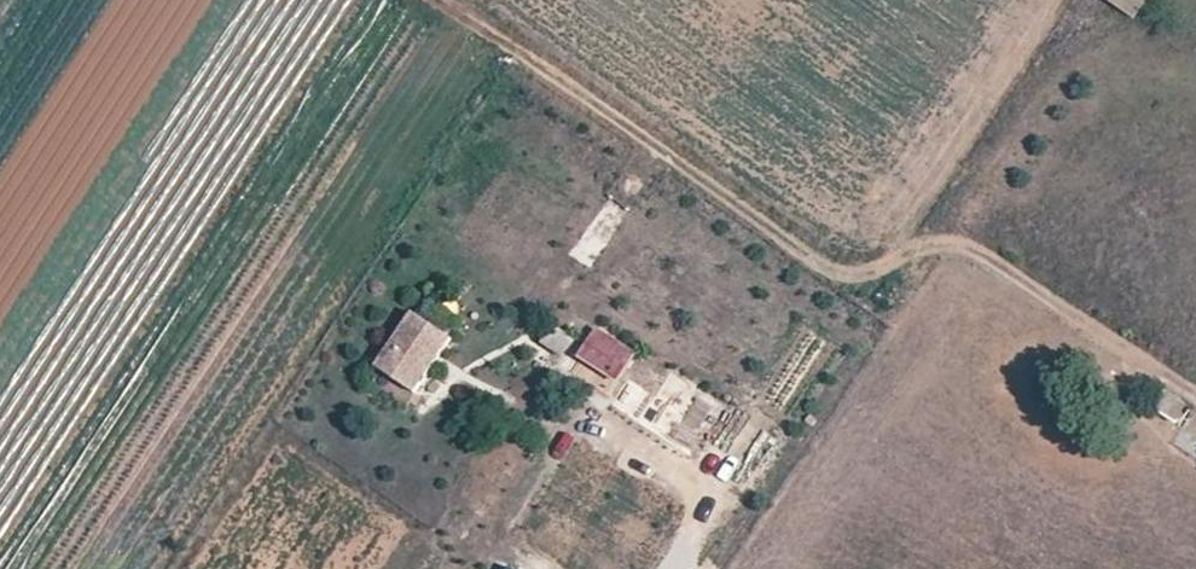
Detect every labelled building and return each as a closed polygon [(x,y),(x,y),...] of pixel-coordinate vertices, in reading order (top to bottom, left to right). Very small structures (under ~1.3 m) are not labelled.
[(1105,2),(1137,19),(1146,0),(1106,0),(1105,2)] [(413,310),(377,367),(411,388),(446,331),(413,310)] [(564,353),(573,338),(554,327),(545,342),(564,353)] [(652,430),(667,408),(632,385),(618,406),(652,430)] [(667,408),(652,430),(673,443),(688,422),(667,408)] [(722,560),(706,552),(698,568),(718,568),(722,560)]
